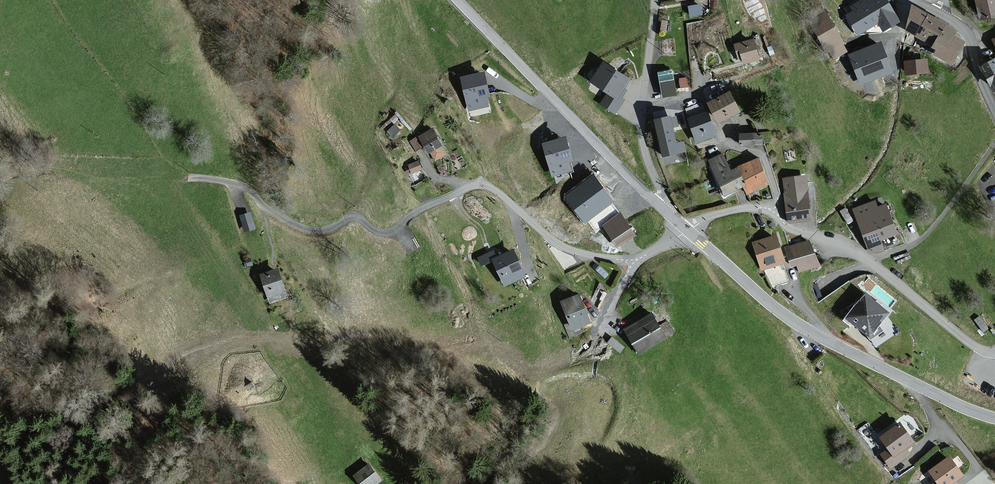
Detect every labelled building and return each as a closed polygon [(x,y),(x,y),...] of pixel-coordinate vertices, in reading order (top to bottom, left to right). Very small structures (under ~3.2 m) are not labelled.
[(882,0),(874,0),(867,4),(878,21),(883,30),(896,22),(882,0)] [(975,1),(979,20),(994,17),(994,0),(977,0),(975,1)] [(843,16),(854,35),(878,21),(867,4),(853,12),(853,11),(843,16)] [(698,6),(688,8),(690,16),(700,14),(698,6)] [(907,7),(903,32),(912,37),(923,15),(907,7)] [(843,53),(824,13),(808,21),(823,52),(829,48),(834,57),(843,53)] [(923,15),(912,37),(930,46),(940,27),(941,25),(923,15)] [(949,37),(951,32),(940,27),(930,46),(929,48),(935,51),(932,56),(949,65),(960,43),(949,37)] [(756,60),(750,40),(733,45),(737,58),(740,57),(742,64),(756,60)] [(892,72),(882,44),(849,56),(860,84),(892,72)] [(925,60),(903,62),(905,75),(926,73),(925,60)] [(992,60),(978,67),(991,90),(994,88),(994,65),(992,60)] [(626,80),(601,64),(589,83),(607,94),(600,104),(614,113),(622,100),(619,98),(624,91),(621,89),(626,80)] [(675,94),(670,71),(657,74),(662,97),(675,94)] [(487,98),(481,74),(460,79),(468,111),(486,106),(484,98),(487,98)] [(736,113),(727,93),(705,104),(715,123),(736,113)] [(714,136),(705,112),(687,119),(695,143),(714,136)] [(677,126),(675,117),(670,118),(670,116),(655,120),(663,156),(686,151),(684,142),(676,144),(672,127),(677,126)] [(444,155),(431,130),(418,137),(427,153),(429,152),(433,161),(444,155)] [(759,134),(737,134),(738,147),(752,147),(752,145),(760,145),(759,134)] [(572,161),(565,137),(543,143),(552,176),(571,171),(568,162),(572,161)] [(708,160),(722,195),(742,187),(735,169),(728,172),(721,155),(708,160)] [(768,185),(758,160),(735,169),(742,187),(745,194),(768,185)] [(419,169),(416,162),(408,165),(411,173),(419,169)] [(809,219),(804,177),(783,179),(788,222),(809,219)] [(571,196),(595,231),(601,226),(617,215),(593,181),(571,196)] [(894,236),(883,207),(875,210),(872,203),(853,210),(869,255),(882,250),(879,241),(894,236)] [(254,228),(249,213),(241,215),(246,231),(254,228)] [(616,248),(633,237),(617,215),(601,226),(616,248)] [(782,263),(774,239),(753,245),(761,270),(782,263)] [(815,267),(807,241),(785,247),(791,266),(798,264),(801,271),(815,267)] [(521,277),(510,251),(495,258),(492,252),(478,258),(481,265),(492,261),(503,285),(521,277)] [(274,270),(259,275),(269,303),(284,297),(274,270)] [(587,323),(576,295),(559,302),(570,330),(587,323)] [(888,313),(866,295),(847,318),(870,336),(888,313)] [(663,338),(649,315),(623,330),(637,354),(663,338)] [(911,444),(897,425),(878,439),(887,450),(880,455),(889,468),(907,454),(904,449),(911,444)] [(946,458),(927,472),(936,483),(934,483),(956,483),(954,481),(960,477),(946,458)] [(367,466),(353,476),(358,483),(373,483),(378,481),(367,466)]
